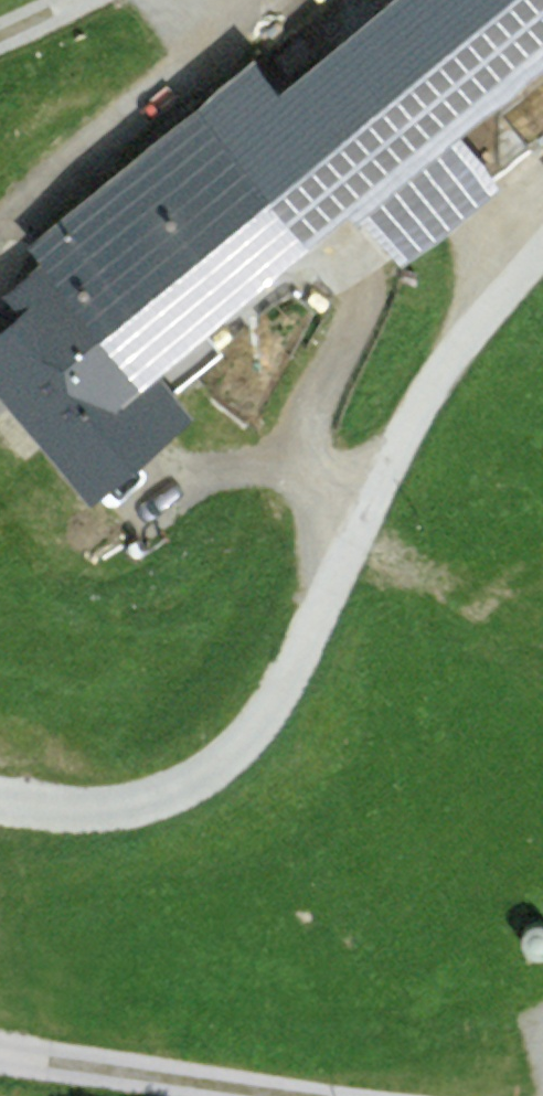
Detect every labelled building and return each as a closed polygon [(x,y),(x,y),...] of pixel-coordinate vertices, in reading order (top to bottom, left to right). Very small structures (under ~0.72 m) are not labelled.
[(278,85),(253,56),(33,242),(66,281),(0,337),(0,380),(85,479),(174,403),(154,359),(352,192),(402,251),(500,169),(455,115),(542,41),(542,0),(378,0),(278,85)]
